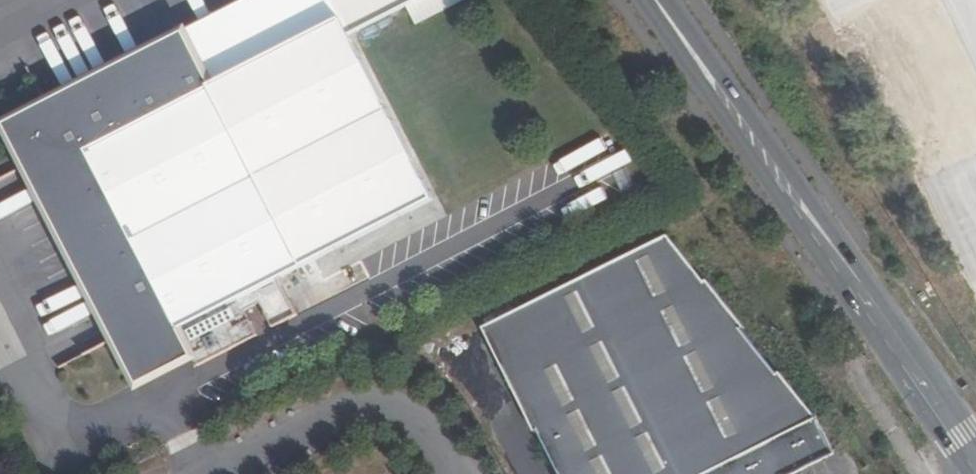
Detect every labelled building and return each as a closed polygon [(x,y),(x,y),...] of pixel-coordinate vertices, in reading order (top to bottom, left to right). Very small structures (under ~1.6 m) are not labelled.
[(121,333),(140,323),(151,345),(163,349),(184,338),(193,356),(203,377),(261,348),(248,323),(265,314),(278,339),(301,328),(282,290),(440,211),(360,45),(449,0),(274,0),(14,130),(113,337),(121,333)] [(940,19),(959,11),(965,28),(975,24),(975,0),(933,0),(940,19)] [(968,57),(975,79),(975,54),(968,57)] [(834,460),(822,437),(788,392),(786,393),(750,347),(753,345),(716,298),(714,300),(668,240),(531,309),(557,361),(508,387),(534,440),(536,438),(554,473),(807,473),(834,460)] [(482,334),(508,387),(557,361),(531,309),(482,334)] [(140,323),(121,333),(133,356),(145,380),(169,368),(193,356),(184,338),(163,349),(151,345),(140,323)] [(425,346),(421,357),(436,361),(440,351),(425,346)]
